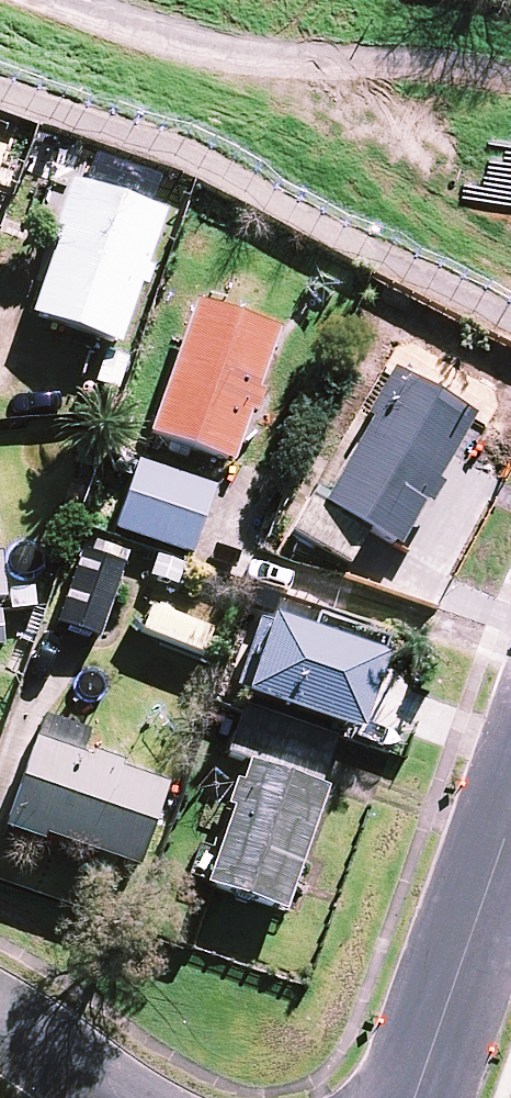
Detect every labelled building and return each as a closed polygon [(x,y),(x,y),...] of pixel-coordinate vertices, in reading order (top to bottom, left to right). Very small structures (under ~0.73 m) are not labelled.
[(144,274),(161,221),(68,190),(52,236),(57,238),(28,322),(117,352),(137,295),(142,296),(149,276),(144,274)] [(275,336),(193,308),(148,440),(229,468),(275,336)] [(397,553),(472,424),(390,376),(362,424),(369,428),(321,509),(366,535),(397,553)] [(113,534),(187,561),(211,496),(137,470),(113,534)] [(345,573),(366,535),(321,509),(308,502),(287,539),(345,573)] [(52,631),(96,646),(127,558),(93,546),(89,559),(78,555),(52,631)] [(352,744),(378,669),(267,631),(241,705),(352,744)] [(246,770),(314,793),(330,745),(239,715),(223,762),(246,770)] [(137,873),(165,792),(119,777),(121,770),(90,760),(88,766),(77,762),(86,736),(41,721),(2,835),(42,848),(44,842),(137,873)] [(283,917),(324,796),(314,793),(246,770),(205,890),(283,917)]
